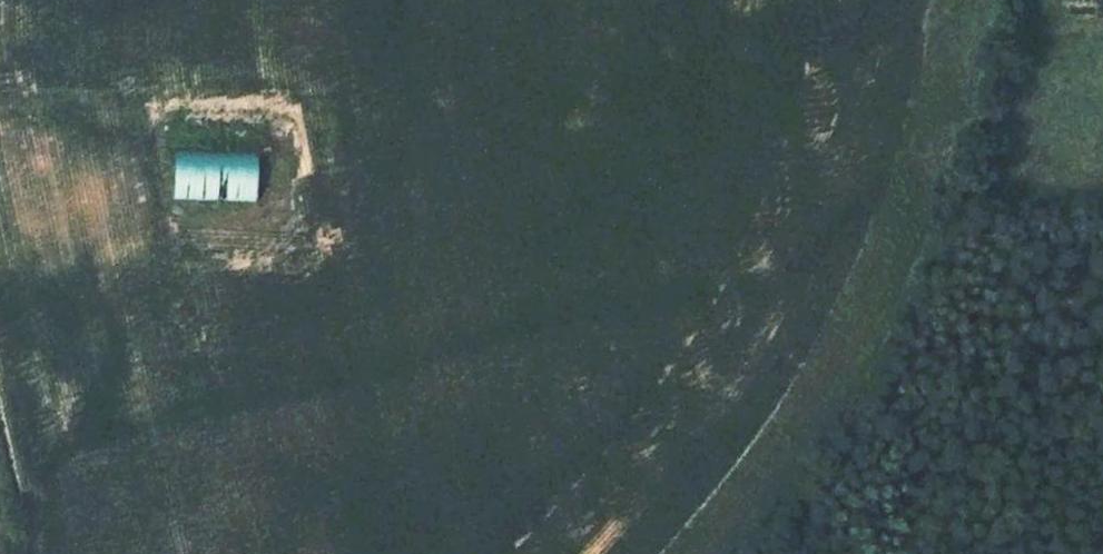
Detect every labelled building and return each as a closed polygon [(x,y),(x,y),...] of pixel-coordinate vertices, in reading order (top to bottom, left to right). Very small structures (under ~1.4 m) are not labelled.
[(165,199),(252,200),(252,152),(166,151),(165,199)]
